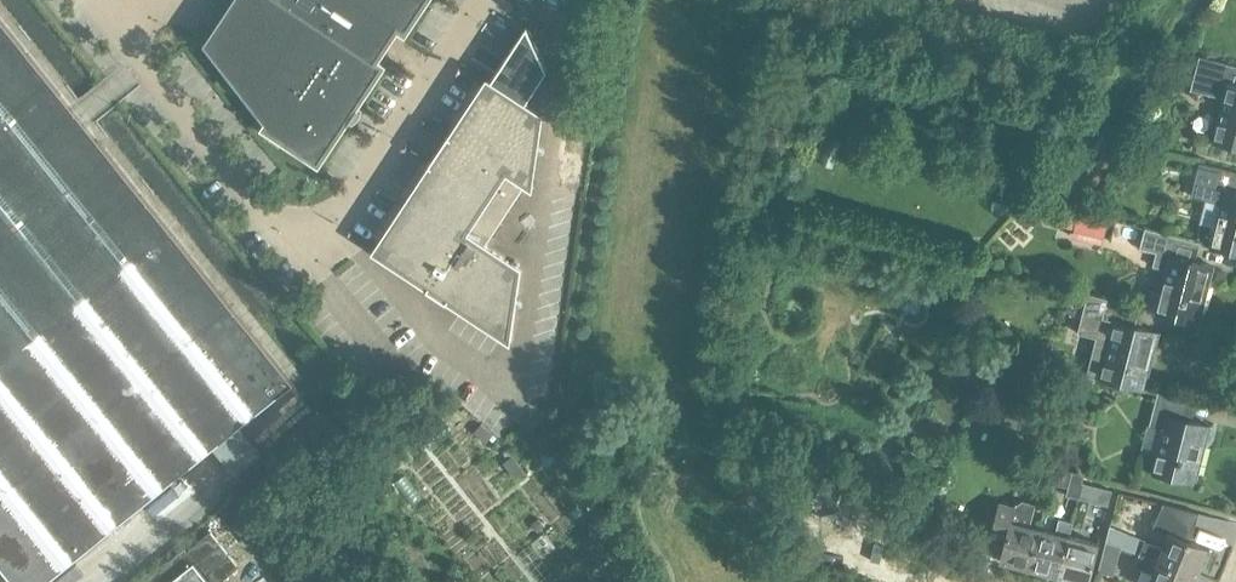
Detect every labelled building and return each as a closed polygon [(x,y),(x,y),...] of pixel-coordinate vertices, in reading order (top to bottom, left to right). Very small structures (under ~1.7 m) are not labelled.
[(200,50),(264,131),(263,134),(316,168),(379,70),(372,65),(394,31),(402,37),(426,0),(232,0),(200,50)] [(294,384),(0,19),(0,565),(14,581),(48,581),(294,384)] [(522,109),(544,74),(523,30),(487,87),(485,85),(448,143),(445,141),(427,170),(429,171),(375,258),(428,291),(426,294),(445,307),(447,304),(507,343),(517,274),(483,252),(524,188),(527,190),(537,119),(522,109)] [(1201,61),(1194,89),(1228,97),(1216,144),(1235,149),(1235,69),(1201,61)] [(390,85),(381,100),(397,109),(406,95),(390,85)] [(1201,163),(1196,182),(1213,186),(1205,220),(1222,224),(1216,249),(1235,254),(1235,171),(1201,163)] [(1104,239),(1107,223),(1078,217),(1075,234),(1104,239)] [(1199,325),(1214,267),(1197,262),(1202,244),(1146,230),(1141,248),(1158,252),(1154,268),(1171,272),(1160,315),(1199,325)] [(1146,390),(1161,333),(1141,328),(1146,309),(1090,295),(1081,329),(1097,333),(1086,375),(1146,390)] [(1197,484),(1213,425),(1193,420),(1198,403),(1161,394),(1148,444),(1165,448),(1158,474),(1197,484)] [(1008,404),(1003,428),(1033,433),(1037,410),(1008,404)] [(1066,430),(1064,437),(1069,441),(1075,439),(1077,433),(1072,428),(1066,430)] [(1078,499),(1083,483),(1072,480),(1072,481),(1068,497),(1078,499)] [(1083,483),(1078,499),(1107,505),(1111,491),(1083,483)] [(1030,568),(1040,527),(1021,522),(1024,509),(1000,503),(991,535),(1005,539),(999,560),(1030,568)] [(1141,554),(1197,577),(1208,549),(1191,542),(1200,513),(1163,504),(1153,528),(1168,534),(1162,548),(1146,541),(1141,554)] [(1110,525),(1106,542),(1121,546),(1127,533),(1110,525)] [(1058,576),(1069,535),(1040,527),(1030,568),(1058,576)] [(1058,576),(1082,581),(1087,581),(1098,543),(1069,535),(1058,576)] [(1114,575),(1121,546),(1106,542),(1098,571),(1114,575)] [(1197,577),(1141,554),(1136,565),(1152,571),(1148,581),(1194,581),(1197,577)] [(194,565),(173,581),(207,581),(194,565)]
